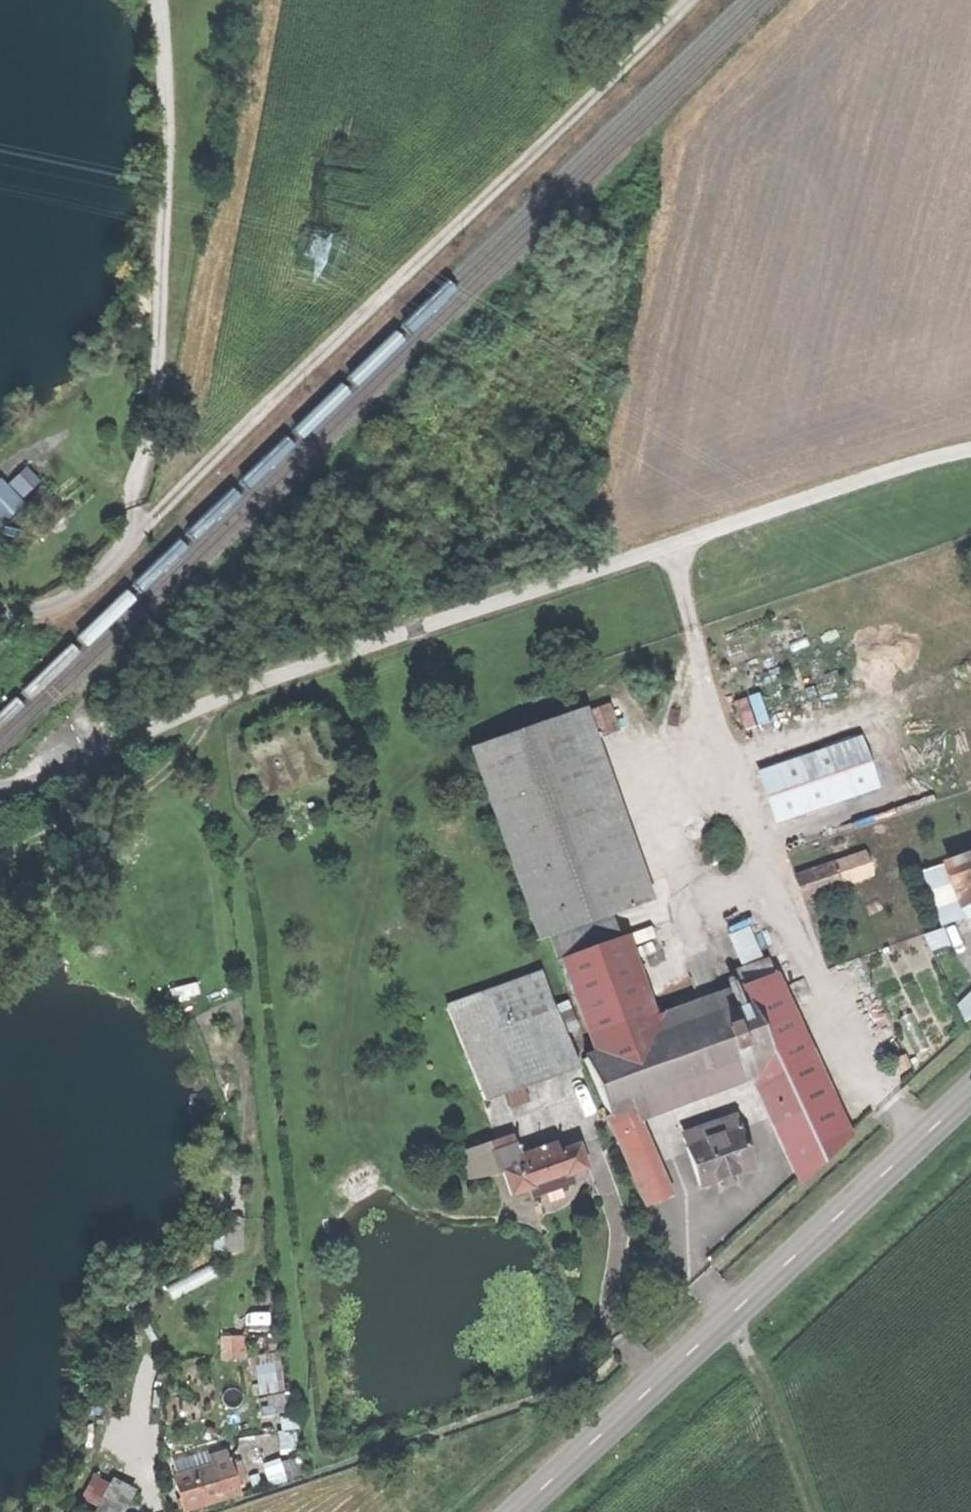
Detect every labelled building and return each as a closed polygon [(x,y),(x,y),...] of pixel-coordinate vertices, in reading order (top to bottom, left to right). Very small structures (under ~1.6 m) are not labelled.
[(31,507),(22,497),(44,480),(31,464),(9,482),(5,477),(0,482),(0,532),(31,507)] [(471,750),(535,941),(631,910),(567,718),(471,750)] [(868,734),(761,768),(778,822),(885,788),(868,734)] [(788,870),(796,892),(863,867),(855,845),(788,870)] [(963,908),(970,906),(970,855),(948,863),(963,908)] [(963,908),(966,918),(970,916),(970,906),(963,908)] [(733,932),(745,962),(765,954),(753,924),(733,932)] [(561,961),(598,1055),(649,1036),(643,1020),(636,1002),(612,942),(561,961)] [(731,972),(735,984),(741,1000),(649,1036),(598,1055),(581,1062),(604,1120),(630,1108),(744,1067),(800,1183),(847,1141),(764,958),(731,972)] [(451,1007),(483,1101),(576,1070),(544,976),(451,1007)] [(654,1015),(643,1020),(649,1036),(741,1000),(735,984),(654,1015)] [(647,997),(636,1002),(643,1020),(654,1015),(647,997)] [(678,1220),(630,1108),(604,1120),(652,1232),(678,1220)] [(698,1132),(702,1143),(736,1131),(732,1121),(698,1132)] [(684,1150),(698,1188),(749,1170),(736,1131),(702,1143),(684,1150)] [(497,1174),(503,1173),(521,1166),(519,1160),(515,1147),(490,1155),(497,1174)] [(555,1149),(519,1160),(521,1166),(503,1173),(510,1197),(528,1190),(531,1199),(545,1194),(555,1191),(570,1186),(567,1178),(585,1173),(578,1149),(558,1155),(555,1149)] [(558,1200),(555,1191),(545,1194),(548,1203),(558,1200)] [(221,1259),(243,1259),(242,1223),(221,1224),(221,1259)] [(257,1354),(262,1392),(287,1389),(282,1351),(257,1354)] [(168,1478),(177,1510),(232,1494),(220,1452),(202,1457),(205,1467),(168,1478)] [(134,1498),(112,1486),(99,1511),(127,1511),(134,1498)]
